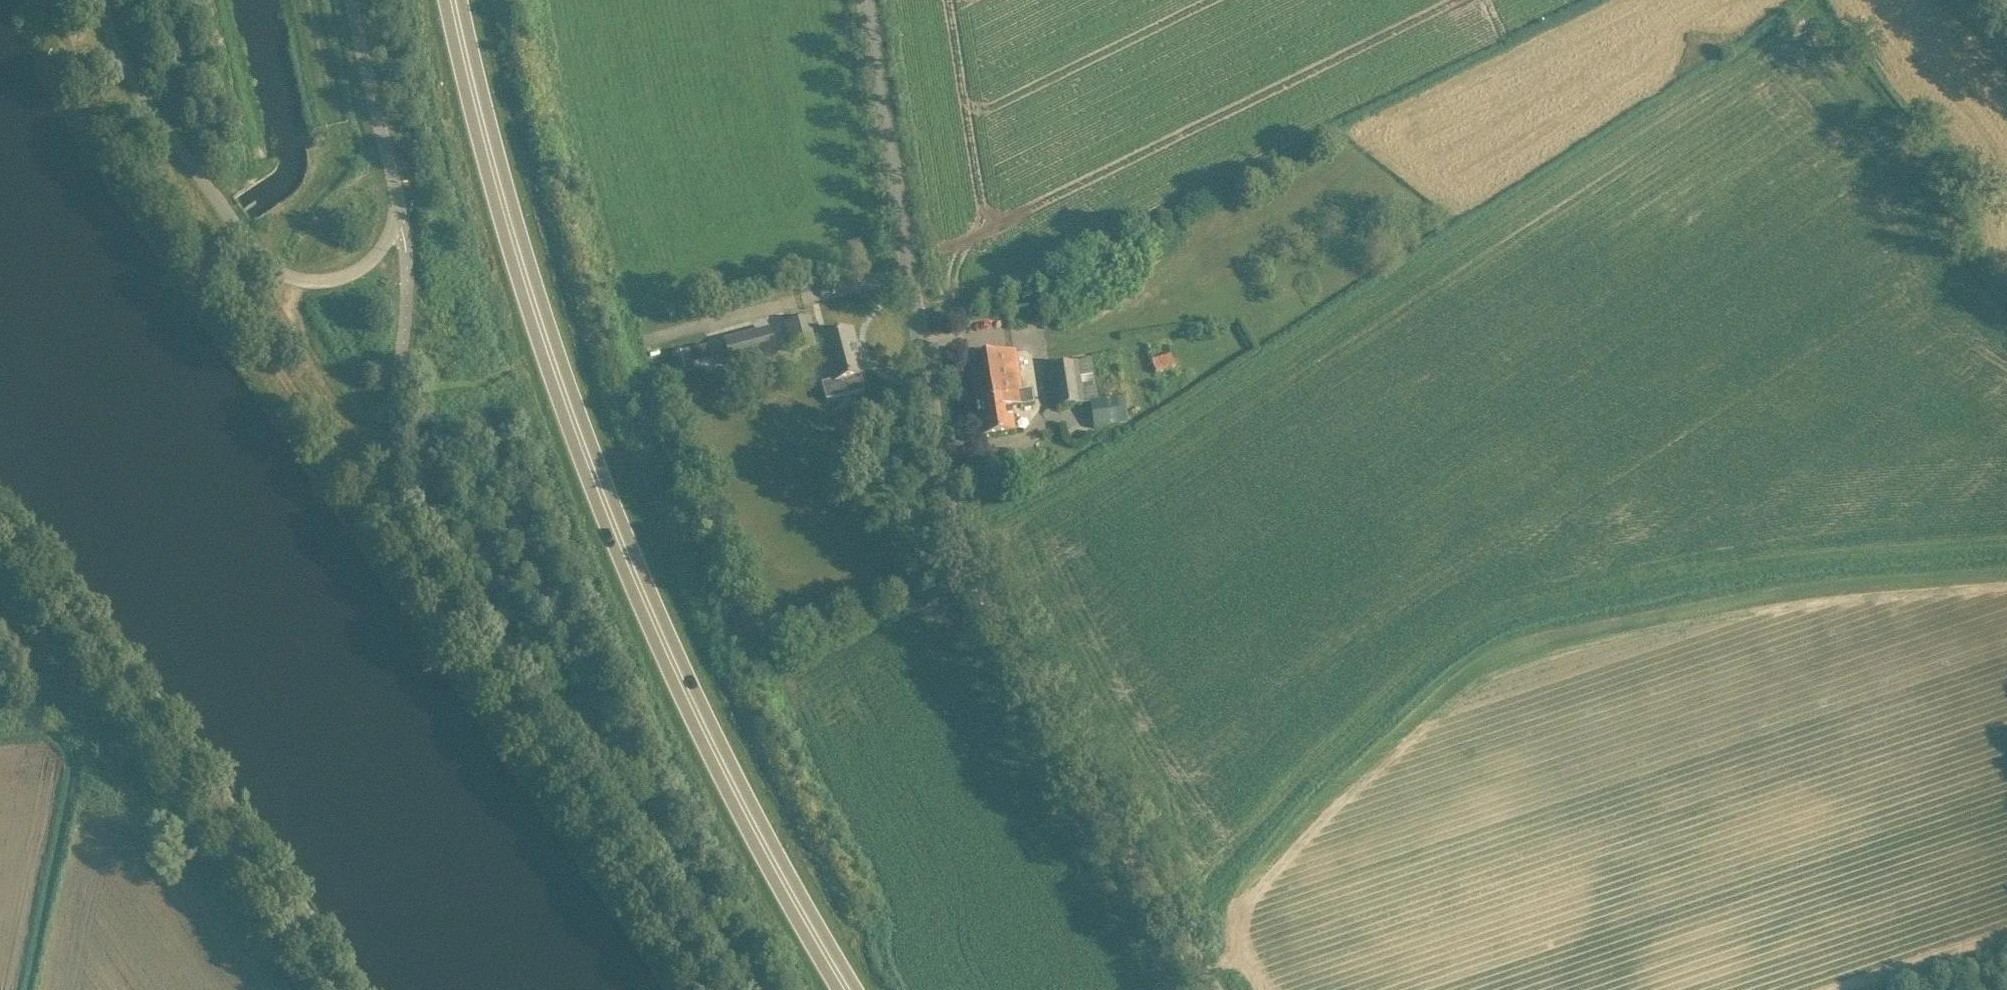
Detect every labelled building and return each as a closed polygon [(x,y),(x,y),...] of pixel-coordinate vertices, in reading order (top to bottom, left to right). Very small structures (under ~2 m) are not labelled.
[(810,319),(787,325),(792,344),(795,353),(817,347),(816,345),(820,344),(823,344),(833,381),(822,384),(827,401),(865,391),(861,376),(864,375),(853,330),(820,339),(819,335),(817,326),(812,327),(810,319)] [(777,355),(770,330),(726,341),(732,367),(777,355)] [(692,349),(696,363),(711,359),(707,345),(692,349)] [(1150,355),(1156,373),(1174,367),(1168,348),(1150,355)] [(1015,352),(990,356),(970,359),(983,439),(1015,434),(1011,408),(1034,404),(1032,390),(1022,392),(1015,352)] [(1078,363),(1049,368),(1056,408),(1085,403),(1090,402),(1094,402),(1099,401),(1092,360),(1078,363)] [(1099,401),(1090,402),(1095,428),(1122,424),(1128,423),(1124,397),(1117,398),(1099,401)]
